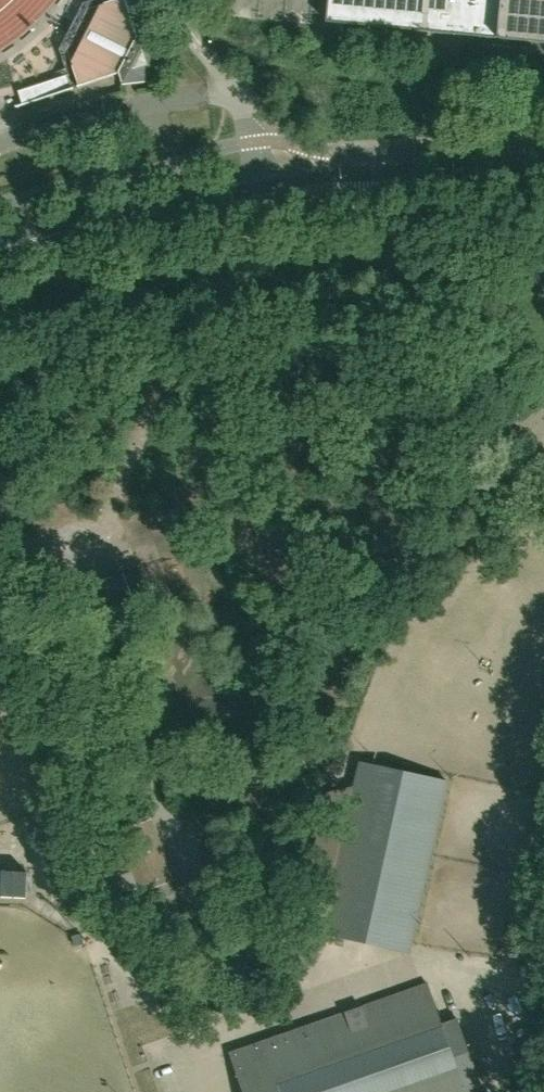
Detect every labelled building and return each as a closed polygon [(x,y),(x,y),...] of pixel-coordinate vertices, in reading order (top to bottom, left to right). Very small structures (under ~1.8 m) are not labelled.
[(148,33),(138,36),(126,0),(115,0),(88,9),(67,50),(79,85),(77,86),(78,87),(119,74),(123,84),(122,84),(123,85),(154,81),(154,80),(150,80),(161,57),(163,61),(165,60),(150,32),(148,33)] [(326,18),(327,19),(326,22),(338,23),(338,24),(437,33),(492,38),(492,37),(497,38),(543,42),(543,0),(328,0),(326,18)] [(11,109),(74,88),(73,87),(72,88),(68,75),(18,91),(23,104),(11,108),(11,109)] [(409,951),(437,817),(444,781),(356,763),(322,933),(409,951)] [(105,905),(139,892),(173,878),(150,820),(116,833),(123,852),(90,864),(105,905)] [(26,897),(27,871),(0,870),(0,896),(26,897)] [(304,884),(283,958),(313,967),(329,890),(304,884)] [(458,1019),(441,1025),(427,984),(229,1052),(243,1091),(483,1091),(458,1019)]
